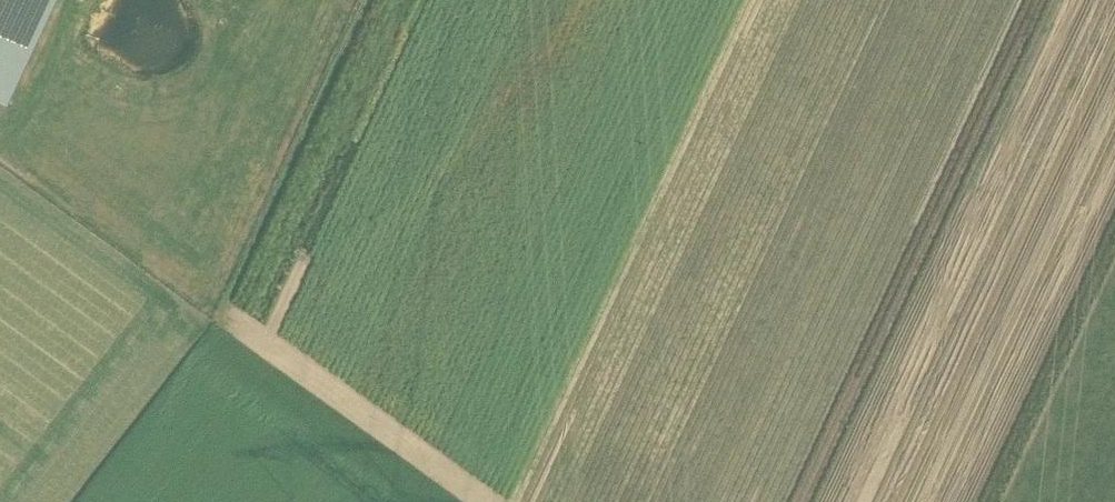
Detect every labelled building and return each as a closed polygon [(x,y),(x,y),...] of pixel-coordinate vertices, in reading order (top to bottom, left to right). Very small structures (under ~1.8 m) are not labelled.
[(7,103),(55,0),(0,0),(0,99),(7,103)]
